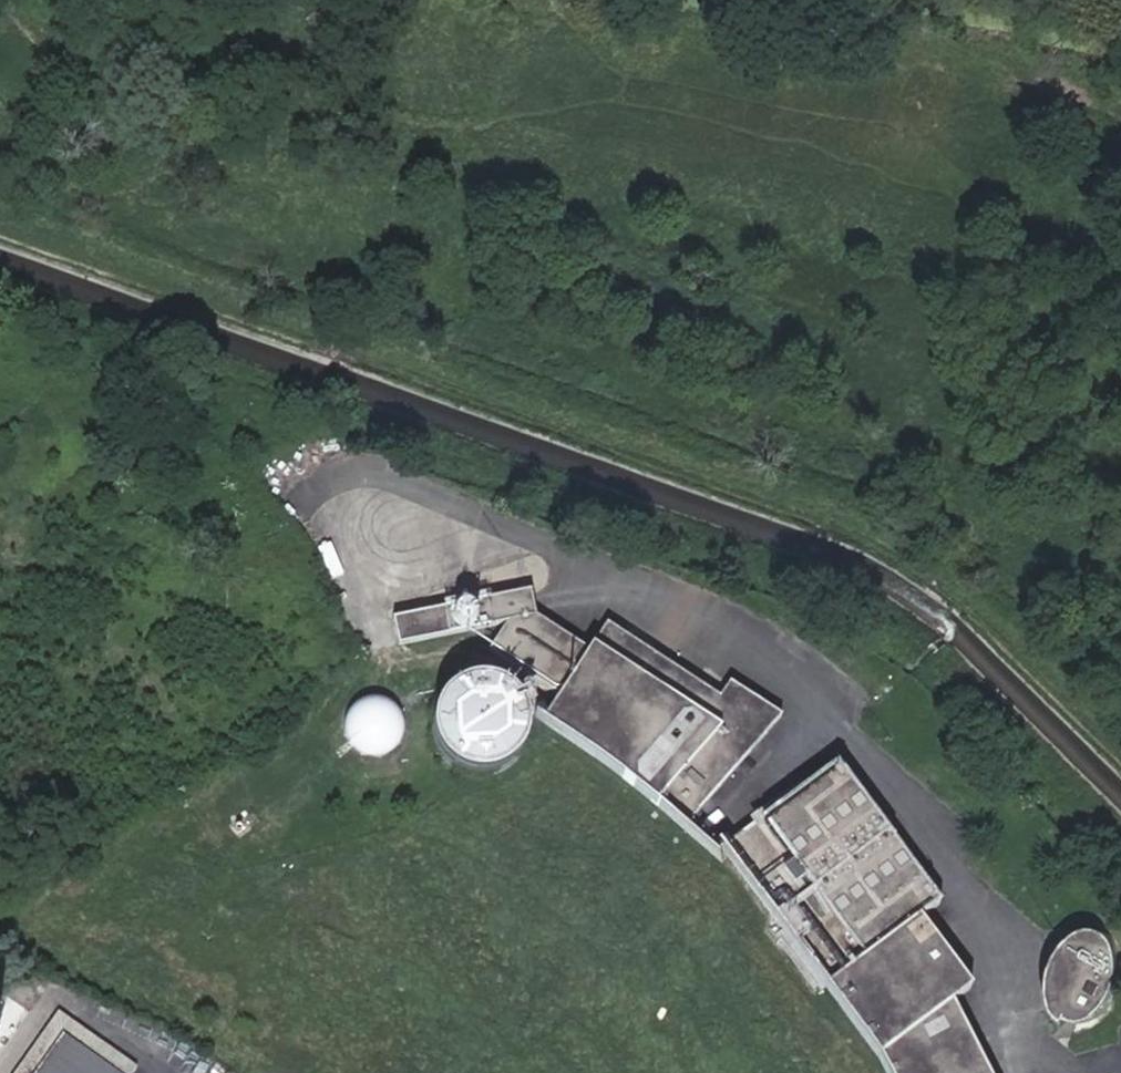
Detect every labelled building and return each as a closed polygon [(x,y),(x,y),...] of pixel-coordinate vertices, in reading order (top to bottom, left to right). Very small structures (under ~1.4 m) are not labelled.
[(530,592),(393,618),(398,644),(508,623),(489,649),(557,698),(540,723),(595,756),(621,775),(684,828),(781,717),(731,684),(721,698),(607,625),(589,651),(535,617),(530,592)] [(467,683),(463,686),(459,687),(454,690),(445,700),(442,705),(438,714),(436,724),(436,734),(441,750),(445,755),(451,762),(459,768),(467,772),(480,775),(494,773),(506,769),(511,765),(518,759),(524,750),(528,738),(530,728),(529,722),(527,711),(521,701),(518,697),(512,691),(503,685),(497,682),(490,681),(479,680),(467,683)] [(887,1072),(986,1072),(950,1004),(970,987),(919,918),(939,903),(836,765),(723,848),(880,1058),(887,1072)] [(1105,931),(1099,930),(1088,930),(1078,934),(1072,939),(1065,948),(1055,966),(1053,981),(1052,993),(1054,1006),(1061,1016),(1069,1020),(1078,1020),(1092,1017),(1102,1008),(1112,995),(1118,983),(1119,975),(1120,963),(1119,953),(1116,944),(1111,936),(1105,931)] [(57,1012),(14,1072),(36,1072),(63,1035),(116,1072),(131,1072),(135,1067),(57,1012)] [(63,1035),(36,1072),(116,1072),(63,1035)]
